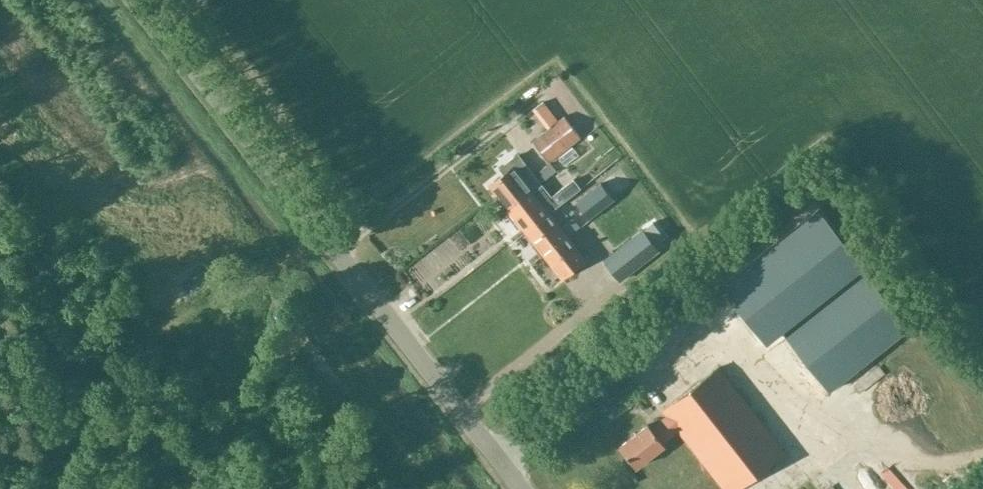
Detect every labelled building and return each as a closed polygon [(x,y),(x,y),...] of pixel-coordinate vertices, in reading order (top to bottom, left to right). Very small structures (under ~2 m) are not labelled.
[(543,159),(575,134),(559,113),(540,128),(547,138),(534,148),(543,159)] [(508,210),(532,191),(542,184),(530,169),(521,177),(514,168),(490,187),(490,188),(491,187),(508,210)] [(526,232),(550,213),(559,206),(542,184),(532,191),(508,210),(526,232)] [(603,184),(577,204),(590,220),(615,200),(603,184)] [(766,342),(782,330),(783,332),(800,318),(799,316),(861,267),(816,210),(721,285),(766,342)] [(568,236),(568,237),(581,228),(574,219),(562,228),(550,213),(526,232),(544,255),(568,236)] [(644,231),(604,261),(620,282),(660,251),(644,231)] [(585,259),(568,237),(568,236),(544,255),(561,278),(562,279),(587,260),(586,259),(585,259)] [(783,332),(828,390),(908,326),(863,269),(800,318),(783,332)] [(618,447),(635,468),(663,445),(661,442),(676,430),(723,488),(734,488),(784,450),(718,366),(661,410),(665,415),(650,428),(647,424),(618,447)]
